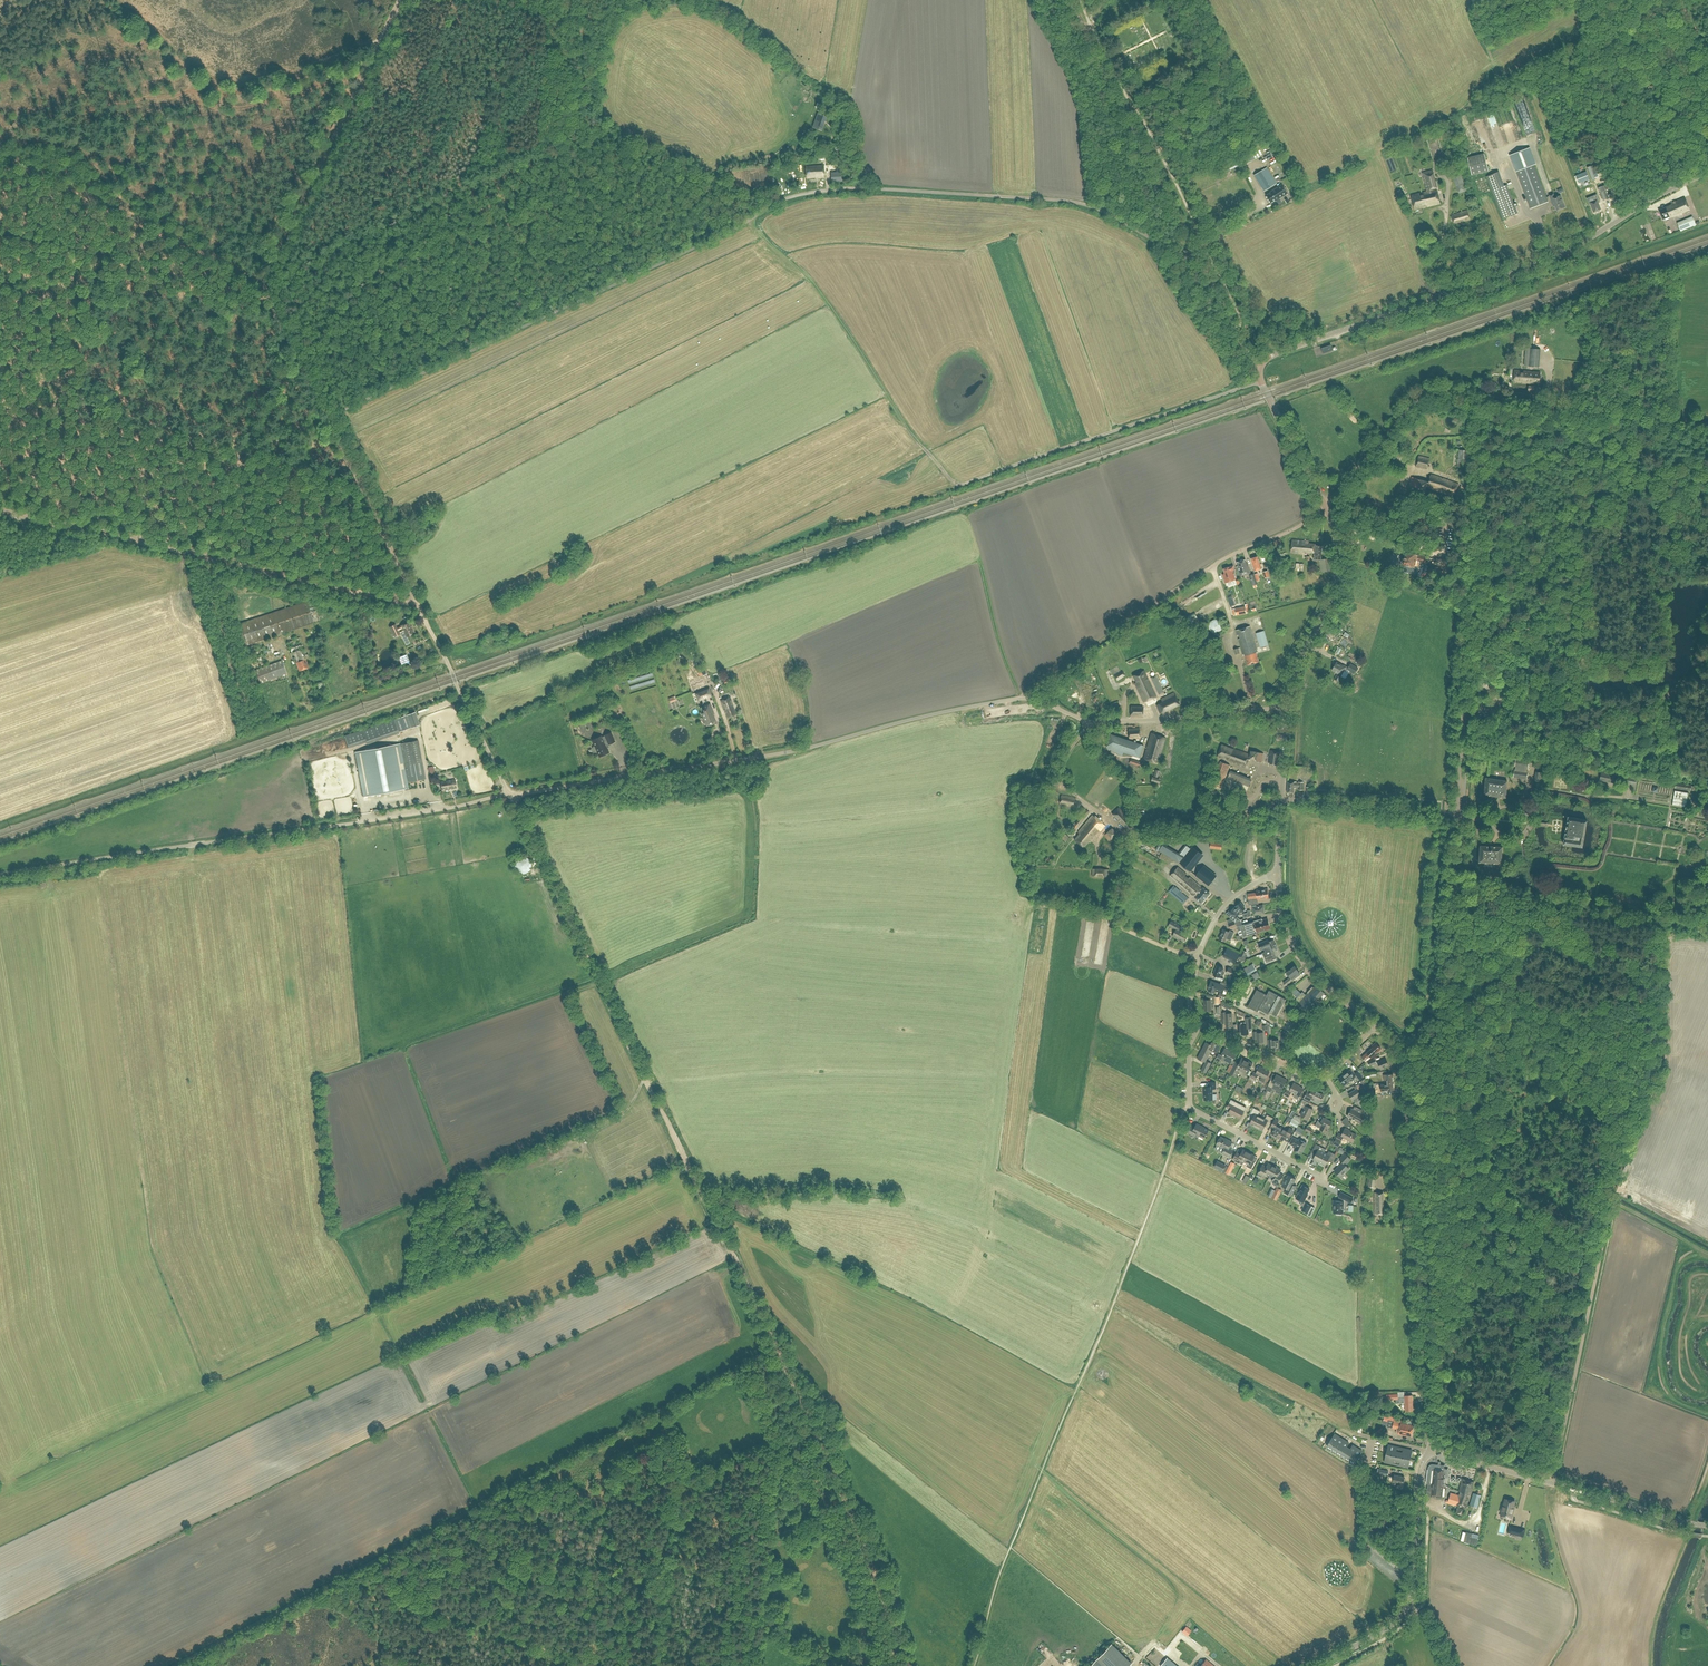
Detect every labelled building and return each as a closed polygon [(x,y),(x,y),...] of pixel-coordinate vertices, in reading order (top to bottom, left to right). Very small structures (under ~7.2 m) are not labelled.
[(1489,146),(1487,140),(1483,127),(1486,126),(1483,117),(1476,119),(1484,147),(1489,146)] [(1430,143),(1434,153),(1442,150),(1438,140),(1430,143)] [(1530,209),(1548,202),(1534,165),(1536,164),(1529,148),(1510,156),(1530,209)] [(1468,159),(1472,176),(1488,172),(1484,155),(1468,159)] [(828,168),(832,168),(833,174),(841,173),(841,162),(828,163),(828,168)] [(807,179),(815,178),(815,179),(825,178),(824,166),(806,167),(807,179)] [(1267,168),(1254,176),(1264,192),(1276,184),(1267,168)] [(1422,173),(1424,180),(1427,192),(1411,196),(1415,210),(1422,208),(1422,209),(1440,204),(1436,189),(1438,189),(1433,170),(1422,173)] [(1467,190),(1459,170),(1451,173),(1459,193),(1467,190)] [(1496,173),(1486,177),(1502,220),(1518,214),(1506,185),(1502,187),(1496,173)] [(1578,183),(1589,179),(1586,173),(1576,177),(1578,183)] [(1598,188),(1603,201),(1609,199),(1606,191),(1610,189),(1608,184),(1598,188)] [(1270,193),(1266,195),(1270,203),(1275,200),(1275,201),(1287,194),(1282,185),(1270,192),(1270,193)] [(1557,211),(1565,208),(1561,196),(1555,198),(1553,194),(1549,196),(1552,204),(1554,203),(1557,211)] [(1597,199),(1596,198),(1589,201),(1590,202),(1594,213),(1601,210),(1597,199)] [(1690,211),(1685,198),(1670,204),(1671,206),(1659,210),(1663,220),(1670,217),(1670,218),(1690,211)] [(1468,211),(1452,215),(1454,225),(1470,220),(1468,211)] [(1676,233),(1672,222),(1667,224),(1671,235),(1676,233)] [(1322,353),(1332,350),(1330,345),(1321,348),(1322,353)] [(1530,348),(1529,366),(1539,367),(1541,349),(1530,348)] [(1521,371),(1515,370),(1514,382),(1520,382),(1522,382),(1522,383),(1539,385),(1540,373),(1533,372),(1533,373),(1531,373),(1531,372),(1524,371),(1524,372),(1521,372),(1521,371)] [(1469,450),(1458,450),(1457,467),(1466,467),(1467,455),(1469,455),(1469,450)] [(1419,456),(1416,467),(1428,470),(1431,459),(1419,456)] [(1426,491),(1427,487),(1455,496),(1459,485),(1431,475),(1428,483),(1412,477),(1409,485),(1426,491)] [(1316,544),(1308,543),(1308,541),(1292,540),(1290,553),(1303,554),(1303,552),(1314,553),(1314,559),(1319,560),(1321,572),(1331,570),(1329,558),(1321,559),(1323,546),(1316,545),(1316,544)] [(1418,554),(1418,555),(1407,552),(1405,559),(1404,559),(1402,560),(1402,563),(1403,564),(1404,564),(1402,571),(1416,574),(1417,572),(1425,574),(1427,566),(1423,565),(1424,563),(1426,564),(1426,563),(1428,564),(1429,557),(1418,554)] [(1257,557),(1251,559),(1255,571),(1261,569),(1257,557)] [(1251,573),(1248,564),(1247,564),(1246,559),(1237,562),(1238,567),(1236,567),(1240,577),(1251,573)] [(1235,579),(1232,570),(1235,570),(1234,566),(1224,569),(1225,575),(1223,575),(1226,583),(1235,579)] [(1272,579),(1269,570),(1264,571),(1265,578),(1270,577),(1270,579),(1272,579)] [(247,645),(281,634),(280,632),(283,630),(284,633),(314,623),(307,601),(240,623),(247,645)] [(1233,616),(1247,613),(1247,612),(1249,612),(1248,604),(1245,605),(1245,606),(1242,606),(1241,601),(1234,602),(1235,608),(1232,609),(1233,616)] [(1214,634),(1215,634),(1216,635),(1218,634),(1219,634),(1220,634),(1221,633),(1222,632),(1222,631),(1223,630),(1224,629),(1224,628),(1224,627),(1224,626),(1223,624),(1223,623),(1222,622),(1221,621),(1220,621),(1219,620),(1218,620),(1217,620),(1216,620),(1214,620),(1213,620),(1212,621),(1211,622),(1210,622),(1210,623),(1209,624),(1209,626),(1209,627),(1209,628),(1209,629),(1210,630),(1210,631),(1211,632),(1212,633),(1213,634),(1214,634)] [(412,628),(409,623),(400,627),(403,633),(404,632),(407,638),(413,634),(412,632),(413,632),(411,628),(412,628)] [(1237,636),(1239,635),(1240,639),(1238,639),(1242,654),(1243,656),(1245,656),(1248,665),(1259,662),(1257,653),(1258,653),(1250,626),(1236,630),(1237,636)] [(1264,630),(1256,633),(1260,648),(1269,645),(1264,630)] [(286,643),(288,650),(290,649),(291,650),(292,653),(290,653),(293,661),(291,662),(292,664),(296,663),(299,671),(309,667),(306,659),(310,658),(308,654),(306,655),(300,638),(286,643)] [(286,674),(281,661),(255,671),(260,684),(286,674)] [(1348,669),(1355,674),(1358,668),(1351,664),(1348,668),(1337,661),(1332,670),(1338,674),(1335,679),(1339,682),(1345,671),(1347,672),(1348,669)] [(1117,681),(1125,676),(1122,671),(1114,676),(1117,681)] [(1137,683),(1134,684),(1144,703),(1156,697),(1143,671),(1133,676),(1137,683)] [(1164,692),(1156,675),(1150,678),(1159,695),(1164,692)] [(693,692),(705,687),(703,680),(690,685),(693,692)] [(699,701),(713,695),(710,687),(695,693),(699,701)] [(1180,705),(1179,704),(1181,703),(1180,700),(1178,701),(1175,696),(1158,704),(1156,705),(1160,714),(1162,713),(1180,705)] [(730,697),(721,701),(726,713),(728,718),(737,714),(733,706),(734,706),(730,697)] [(438,705),(440,710),(450,706),(448,700),(438,705)] [(709,703),(704,705),(705,708),(703,709),(704,712),(701,713),(707,726),(709,725),(709,726),(714,723),(717,722),(714,714),(715,714),(711,703),(710,703),(709,703)] [(1131,706),(1131,717),(1142,717),(1142,706),(1131,706)] [(415,711),(406,714),(411,728),(421,724),(415,711)] [(398,732),(411,728),(406,714),(394,719),(398,732)] [(1270,715),(1267,720),(1274,724),(1277,718),(1270,715)] [(394,719),(362,730),(345,736),(348,748),(366,742),(367,744),(398,733),(394,719)] [(1128,729),(1129,740),(1140,740),(1140,728),(1128,729)] [(600,757),(609,752),(606,745),(608,744),(609,744),(615,741),(611,732),(604,735),(605,736),(602,737),(602,736),(592,740),(595,746),(593,747),(593,748),(594,751),(596,751),(597,751),(600,757)] [(1158,757),(1160,757),(1166,738),(1151,733),(1143,759),(1156,763),(1158,757)] [(1144,745),(1129,740),(1110,734),(1105,749),(1122,755),(1123,752),(1140,758),(1144,745)] [(409,788),(408,782),(426,779),(423,762),(419,740),(355,752),(363,797),(409,788)] [(1251,750),(1250,754),(1223,744),(1217,757),(1234,764),(1246,768),(1248,759),(1257,761),(1262,762),(1264,754),(1251,750)] [(1268,763),(1279,765),(1281,753),(1270,751),(1268,763)] [(1514,767),(1516,767),(1515,769),(1514,769),(1513,777),(1527,779),(1528,771),(1527,771),(1527,769),(1528,769),(1530,761),(1516,758),(1514,767)] [(1221,762),(1212,786),(1221,789),(1230,766),(1221,762)] [(1227,778),(1249,787),(1252,779),(1231,770),(1227,778)] [(1615,773),(1602,770),(1600,780),(1613,783),(1615,773)] [(1544,773),(1535,771),(1534,781),(1542,782),(1544,773)] [(1637,777),(1627,775),(1626,783),(1636,785),(1637,777)] [(1486,778),(1484,795),(1501,798),(1506,798),(1508,781),(1486,778)] [(455,780),(441,782),(442,791),(457,788),(455,780)] [(1296,788),(1298,788),(1298,790),(1303,790),(1304,782),(1298,782),(1298,786),(1296,786),(1297,782),(1287,781),(1287,793),(1294,793),(1294,788),(1296,788)] [(1691,791),(1691,790),(1693,790),(1692,801),(1700,802),(1703,786),(1694,785),(1694,786),(1692,786),(1692,785),(1676,783),(1675,789),(1691,791)] [(1688,793),(1674,790),(1672,805),(1686,807),(1688,793)] [(1076,798),(1061,795),(1059,804),(1074,807),(1076,798)] [(1130,833),(1136,829),(1133,826),(1134,825),(1118,808),(1112,814),(1127,831),(1128,831),(1130,833)] [(1075,829),(1089,812),(1086,810),(1073,826),(1075,829)] [(1089,841),(1090,843),(1105,825),(1093,815),(1078,832),(1079,834),(1074,840),(1083,848),(1089,841)] [(1568,817),(1564,844),(1583,847),(1587,820),(1568,817)] [(1112,828),(1104,835),(1110,843),(1119,836),(1112,828)] [(1062,838),(1067,842),(1070,838),(1065,834),(1062,838)] [(1480,846),(1479,862),(1502,864),(1503,847),(1492,846),(1488,846),(1480,846)] [(1194,860),(1186,854),(1180,863),(1187,868),(1194,860)] [(529,859),(529,858),(528,858),(527,858),(527,857),(526,857),(525,857),(525,856),(524,856),(523,856),(522,856),(521,856),(521,857),(520,857),(519,857),(518,858),(517,858),(517,859),(516,859),(516,860),(515,861),(515,862),(515,863),(514,863),(514,864),(514,865),(514,866),(514,867),(515,867),(515,868),(515,869),(516,870),(516,871),(517,871),(517,872),(518,872),(519,873),(520,873),(521,873),(521,874),(522,874),(523,874),(524,874),(525,874),(525,873),(526,873),(527,873),(528,872),(529,872),(529,871),(530,871),(530,870),(531,869),(531,868),(531,867),(532,867),(532,866),(532,865),(532,864),(532,863),(531,863),(531,862),(531,861),(530,861),(530,860),(530,859),(529,859)] [(1209,885),(1216,875),(1204,865),(1196,875),(1209,885)] [(1171,876),(1193,895),(1194,895),(1194,894),(1195,895),(1194,896),(1202,902),(1210,892),(1203,887),(1200,885),(1200,886),(1199,885),(1199,884),(1190,876),(1188,878),(1185,875),(1186,873),(1178,867),(1171,876)] [(1109,877),(1110,869),(1092,868),(1091,876),(1109,877)] [(1174,885),(1168,892),(1183,904),(1189,898),(1174,885)] [(1256,890),(1256,893),(1248,894),(1249,905),(1259,903),(1258,900),(1269,898),(1268,888),(1256,890)] [(1233,915),(1231,918),(1234,921),(1235,921),(1235,922),(1241,920),(1237,916),(1240,913),(1241,912),(1245,909),(1240,901),(1236,904),(1237,905),(1236,906),(1234,908),(1230,912),(1233,915)] [(1254,914),(1264,912),(1263,905),(1256,906),(1256,905),(1253,905),(1254,914)] [(1271,928),(1268,919),(1263,920),(1262,919),(1241,926),(1244,936),(1271,928)] [(1170,926),(1176,929),(1173,936),(1184,941),(1184,940),(1186,941),(1187,938),(1186,937),(1187,934),(1179,930),(1182,926),(1172,921),(1170,926)] [(1234,921),(1229,923),(1231,929),(1237,927),(1235,922),(1235,921),(1234,921)] [(1227,939),(1231,940),(1234,933),(1230,930),(1229,932),(1223,929),(1219,939),(1225,941),(1227,939)] [(1268,940),(1262,942),(1258,944),(1261,950),(1270,946),(1271,949),(1277,947),(1274,939),(1269,941),(1268,940)] [(1277,947),(1271,949),(1273,953),(1264,957),(1267,962),(1277,958),(1276,956),(1280,954),(1277,947)] [(1228,948),(1223,957),(1235,962),(1239,954),(1228,948)] [(1223,967),(1217,965),(1213,975),(1220,977),(1221,975),(1222,975),(1223,975),(1224,975),(1224,974),(1225,973),(1225,971),(1224,970),(1224,969),(1223,969),(1223,967)] [(1300,974),(1298,972),(1299,971),(1295,966),(1287,972),(1291,977),(1284,983),(1286,985),(1300,974)] [(1237,970),(1229,967),(1226,973),(1230,975),(1228,978),(1233,980),(1234,976),(1237,970)] [(1243,974),(1248,976),(1257,970),(1255,967),(1249,970),(1248,967),(1241,970),(1243,974)] [(1211,981),(1209,987),(1209,988),(1208,991),(1214,993),(1216,990),(1219,991),(1223,992),(1227,983),(1221,981),(1220,984),(1211,981)] [(1310,990),(1319,999),(1325,993),(1316,985),(1314,988),(1313,987),(1310,990)] [(1258,1012),(1259,1009),(1268,1015),(1270,1012),(1277,1016),(1286,999),(1269,990),(1267,995),(1257,990),(1248,1006),(1258,1012)] [(1319,999),(1310,990),(1308,992),(1308,993),(1306,995),(1303,992),(1302,993),(1314,1004),(1319,999)] [(1314,1004),(1302,993),(1297,999),(1300,1001),(1299,1002),(1309,1010),(1314,1004)] [(1212,1007),(1214,1007),(1214,1004),(1221,1004),(1221,1002),(1220,1002),(1220,997),(1214,997),(1208,996),(1208,1000),(1204,1000),(1205,1011),(1212,1011),(1212,1007)] [(1222,1023),(1226,1023),(1226,1027),(1233,1027),(1232,1013),(1226,1014),(1226,1012),(1222,1013),(1222,1023)] [(1249,1034),(1248,1029),(1252,1028),(1252,1017),(1245,1017),(1245,1024),(1242,1025),(1241,1023),(1237,1024),(1238,1032),(1242,1032),(1242,1035),(1249,1034)] [(1253,1031),(1254,1040),(1257,1039),(1258,1043),(1264,1042),(1263,1032),(1257,1033),(1257,1031),(1253,1031)] [(1279,1040),(1275,1040),(1275,1039),(1268,1039),(1269,1047),(1273,1047),(1273,1050),(1280,1050),(1279,1040)] [(1202,1050),(1210,1054),(1212,1049),(1217,1051),(1220,1046),(1211,1041),(1210,1044),(1206,1042),(1202,1050)] [(1377,1044),(1362,1057),(1366,1062),(1381,1048),(1377,1044)] [(1218,1054),(1216,1059),(1220,1061),(1221,1058),(1232,1063),(1236,1054),(1225,1048),(1221,1056),(1218,1054)] [(1210,1054),(1202,1050),(1198,1058),(1205,1062),(1201,1070),(1206,1073),(1211,1063),(1206,1061),(1210,1054)] [(1236,1076),(1239,1071),(1247,1075),(1247,1074),(1250,1076),(1252,1071),(1249,1070),(1253,1063),(1246,1060),(1246,1059),(1242,1057),(1239,1063),(1236,1062),(1234,1066),(1230,1064),(1227,1071),(1231,1073),(1230,1073),(1236,1076)] [(1384,1069),(1384,1067),(1389,1065),(1386,1058),(1378,1061),(1381,1070),(1384,1069)] [(1251,1077),(1256,1080),(1259,1075),(1262,1077),(1260,1080),(1264,1083),(1270,1072),(1259,1066),(1256,1073),(1253,1072),(1251,1077)] [(1344,1085),(1356,1076),(1350,1069),(1339,1079),(1344,1085)] [(1363,1078),(1358,1070),(1354,1073),(1360,1080),(1363,1078)] [(1283,1088),(1287,1080),(1273,1073),(1270,1079),(1271,1080),(1266,1090),(1271,1092),(1275,1084),(1283,1088)] [(1387,1082),(1394,1082),(1393,1074),(1383,1075),(1384,1080),(1387,1080),(1387,1082)] [(1213,1088),(1216,1088),(1216,1082),(1209,1082),(1209,1086),(1203,1086),(1204,1092),(1204,1100),(1213,1100),(1213,1088)] [(1381,1091),(1385,1091),(1394,1090),(1394,1082),(1387,1082),(1387,1085),(1381,1085),(1381,1091)] [(1289,1097),(1291,1092),(1300,1096),(1304,1088),(1293,1083),(1289,1091),(1287,1090),(1284,1095),(1289,1097)] [(1354,1087),(1355,1089),(1348,1093),(1352,1100),(1365,1093),(1359,1083),(1354,1087)] [(1324,1095),(1317,1091),(1318,1091),(1316,1090),(1316,1089),(1313,1087),(1311,1092),(1308,1090),(1304,1098),(1310,1102),(1311,1099),(1314,1100),(1315,1099),(1321,1102),(1324,1095)] [(1308,1119),(1314,1109),(1307,1106),(1309,1102),(1303,1099),(1300,1106),(1304,1108),(1301,1115),(1308,1119)] [(1240,1118),(1244,1111),(1235,1106),(1236,1103),(1230,1100),(1227,1108),(1230,1110),(1229,1113),(1234,1115),(1240,1118)] [(1250,1124),(1256,1127),(1262,1117),(1258,1115),(1260,1111),(1261,1110),(1259,1108),(1258,1110),(1254,1108),(1250,1115),(1253,1117),(1250,1124)] [(1362,1123),(1366,1115),(1367,1116),(1369,1112),(1367,1112),(1361,1109),(1359,1113),(1351,1108),(1347,1116),(1362,1123)] [(1262,1117),(1256,1127),(1263,1130),(1266,1124),(1270,1126),(1274,1118),(1267,1115),(1265,1119),(1262,1117)] [(1320,1129),(1326,1133),(1332,1122),(1323,1117),(1321,1122),(1318,1120),(1315,1125),(1320,1128),(1320,1129)] [(1277,1138),(1282,1128),(1277,1125),(1279,1121),(1275,1118),(1271,1127),(1275,1129),(1271,1135),(1277,1138)] [(1350,1130),(1353,1127),(1348,1121),(1345,1125),(1350,1130)] [(1205,1139),(1209,1130),(1203,1127),(1197,1123),(1195,1127),(1192,1126),(1188,1132),(1195,1136),(1196,1134),(1205,1139)] [(1282,1128),(1277,1138),(1283,1141),(1286,1135),(1290,1137),(1293,1130),(1290,1128),(1288,1131),(1282,1128)] [(1333,1144),(1339,1147),(1343,1138),(1353,1142),(1357,1135),(1344,1129),(1341,1135),(1338,1134),(1333,1144)] [(1230,1157),(1234,1150),(1229,1148),(1233,1142),(1228,1139),(1227,1140),(1221,1136),(1217,1144),(1225,1148),(1222,1153),(1230,1157)] [(1301,1153),(1307,1143),(1300,1139),(1299,1140),(1293,1137),(1290,1143),(1296,1146),(1294,1149),(1301,1153)] [(1312,1152),(1316,1154),(1313,1159),(1319,1162),(1324,1152),(1321,1151),(1323,1148),(1316,1144),(1312,1152)] [(1241,1154),(1238,1153),(1236,1152),(1233,1159),(1243,1165),(1244,1162),(1249,1152),(1243,1149),(1241,1154)] [(1324,1152),(1319,1162),(1325,1165),(1328,1160),(1332,1163),(1336,1154),(1329,1151),(1327,1154),(1324,1152)] [(1249,1152),(1244,1162),(1247,1164),(1246,1166),(1252,1169),(1255,1162),(1252,1160),(1255,1156),(1249,1152)] [(1345,1153),(1339,1159),(1343,1162),(1334,1171),(1341,1177),(1349,1168),(1345,1164),(1350,1158),(1345,1153)] [(1226,1165),(1217,1160),(1214,1167),(1223,1171),(1226,1165)] [(1257,1176),(1260,1178),(1261,1178),(1262,1176),(1265,1177),(1266,1174),(1270,1175),(1275,1166),(1272,1164),(1272,1165),(1268,1163),(1264,1171),(1260,1169),(1257,1176)] [(1275,1166),(1270,1175),(1274,1177),(1272,1181),(1274,1182),(1273,1184),(1277,1187),(1281,1180),(1277,1178),(1281,1170),(1278,1168),(1278,1167),(1275,1166)] [(1375,1188),(1377,1172),(1370,1171),(1368,1187),(1375,1188)] [(1292,1196),(1297,1186),(1293,1184),(1296,1179),(1288,1175),(1286,1179),(1285,1179),(1282,1186),(1287,1189),(1285,1193),(1292,1196)] [(1308,1213),(1312,1206),(1304,1202),(1307,1196),(1306,1196),(1310,1189),(1302,1185),(1296,1198),(1302,1201),(1300,1204),(1304,1206),(1302,1210),(1308,1213)] [(1279,1200),(1284,1190),(1278,1187),(1273,1197),(1279,1200)] [(1344,1199),(1346,1200),(1351,1203),(1353,1198),(1341,1192),(1339,1196),(1340,1197),(1340,1201),(1333,1200),(1333,1206),(1334,1206),(1333,1213),(1343,1213),(1344,1201),(1343,1201),(1344,1199)] [(1384,1214),(1384,1192),(1374,1192),(1374,1214),(1376,1214),(1384,1214)] [(1540,1372),(1545,1380),(1549,1378),(1544,1370),(1540,1372)] [(1413,1411),(1412,1395),(1404,1395),(1404,1396),(1398,1397),(1398,1393),(1386,1394),(1387,1399),(1396,1399),(1396,1403),(1405,1403),(1405,1411),(1413,1411)] [(1398,1433),(1407,1436),(1407,1435),(1411,1435),(1412,1435),(1414,1425),(1401,1422),(1402,1419),(1394,1417),(1392,1427),(1397,1429),(1396,1432),(1398,1433)] [(1331,1438),(1327,1445),(1354,1463),(1359,1456),(1359,1455),(1362,1451),(1352,1445),(1349,1449),(1346,1447),(1349,1443),(1335,1433),(1332,1438),(1331,1438)] [(1384,1461),(1399,1465),(1400,1463),(1409,1465),(1410,1459),(1408,1458),(1410,1450),(1412,1451),(1397,1447),(1396,1449),(1388,1447),(1386,1453),(1388,1453),(1386,1461),(1384,1461)] [(1428,1468),(1427,1475),(1427,1482),(1428,1484),(1428,1487),(1428,1491),(1426,1491),(1426,1493),(1426,1495),(1435,1496),(1444,1497),(1445,1493),(1445,1488),(1444,1488),(1443,1488),(1443,1486),(1444,1484),(1445,1481),(1445,1479),(1444,1479),(1444,1478),(1444,1477),(1445,1477),(1445,1475),(1446,1472),(1445,1472),(1444,1472),(1444,1468),(1444,1465),(1442,1465),(1440,1465),(1440,1463),(1440,1462),(1439,1461),(1439,1463),(1438,1464),(1436,1464),(1433,1464),(1432,1464),(1431,1464),(1430,1465),(1429,1465),(1429,1466),(1428,1467),(1428,1468)] [(1404,1481),(1405,1476),(1394,1474),(1394,1477),(1388,1475),(1387,1481),(1392,1482),(1398,1483),(1397,1488),(1403,1489),(1404,1481)] [(1463,1478),(1459,1491),(1460,1491),(1459,1495),(1451,1492),(1448,1503),(1455,1505),(1467,1508),(1473,1487),(1472,1487),(1474,1481),(1463,1478)] [(1469,1505),(1478,1507),(1480,1501),(1482,1495),(1473,1492),(1469,1505)] [(1513,1507),(1515,1501),(1505,1499),(1504,1504),(1502,1504),(1500,1511),(1502,1512),(1506,1513),(1506,1514),(1505,1517),(1511,1518),(1513,1510),(1512,1510),(1513,1507)] [(1462,1515),(1464,1509),(1457,1508),(1456,1514),(1462,1516),(1462,1515)] [(1514,1534),(1516,1527),(1509,1525),(1508,1532),(1514,1534)] [(1472,1534),(1466,1532),(1463,1542),(1476,1545),(1478,1538),(1471,1537),(1472,1534)] [(1111,1644),(1090,1665),(1128,1665),(1131,1662),(1111,1644)] [(1167,1657),(1160,1665),(1161,1665),(1178,1665),(1167,1657)]
